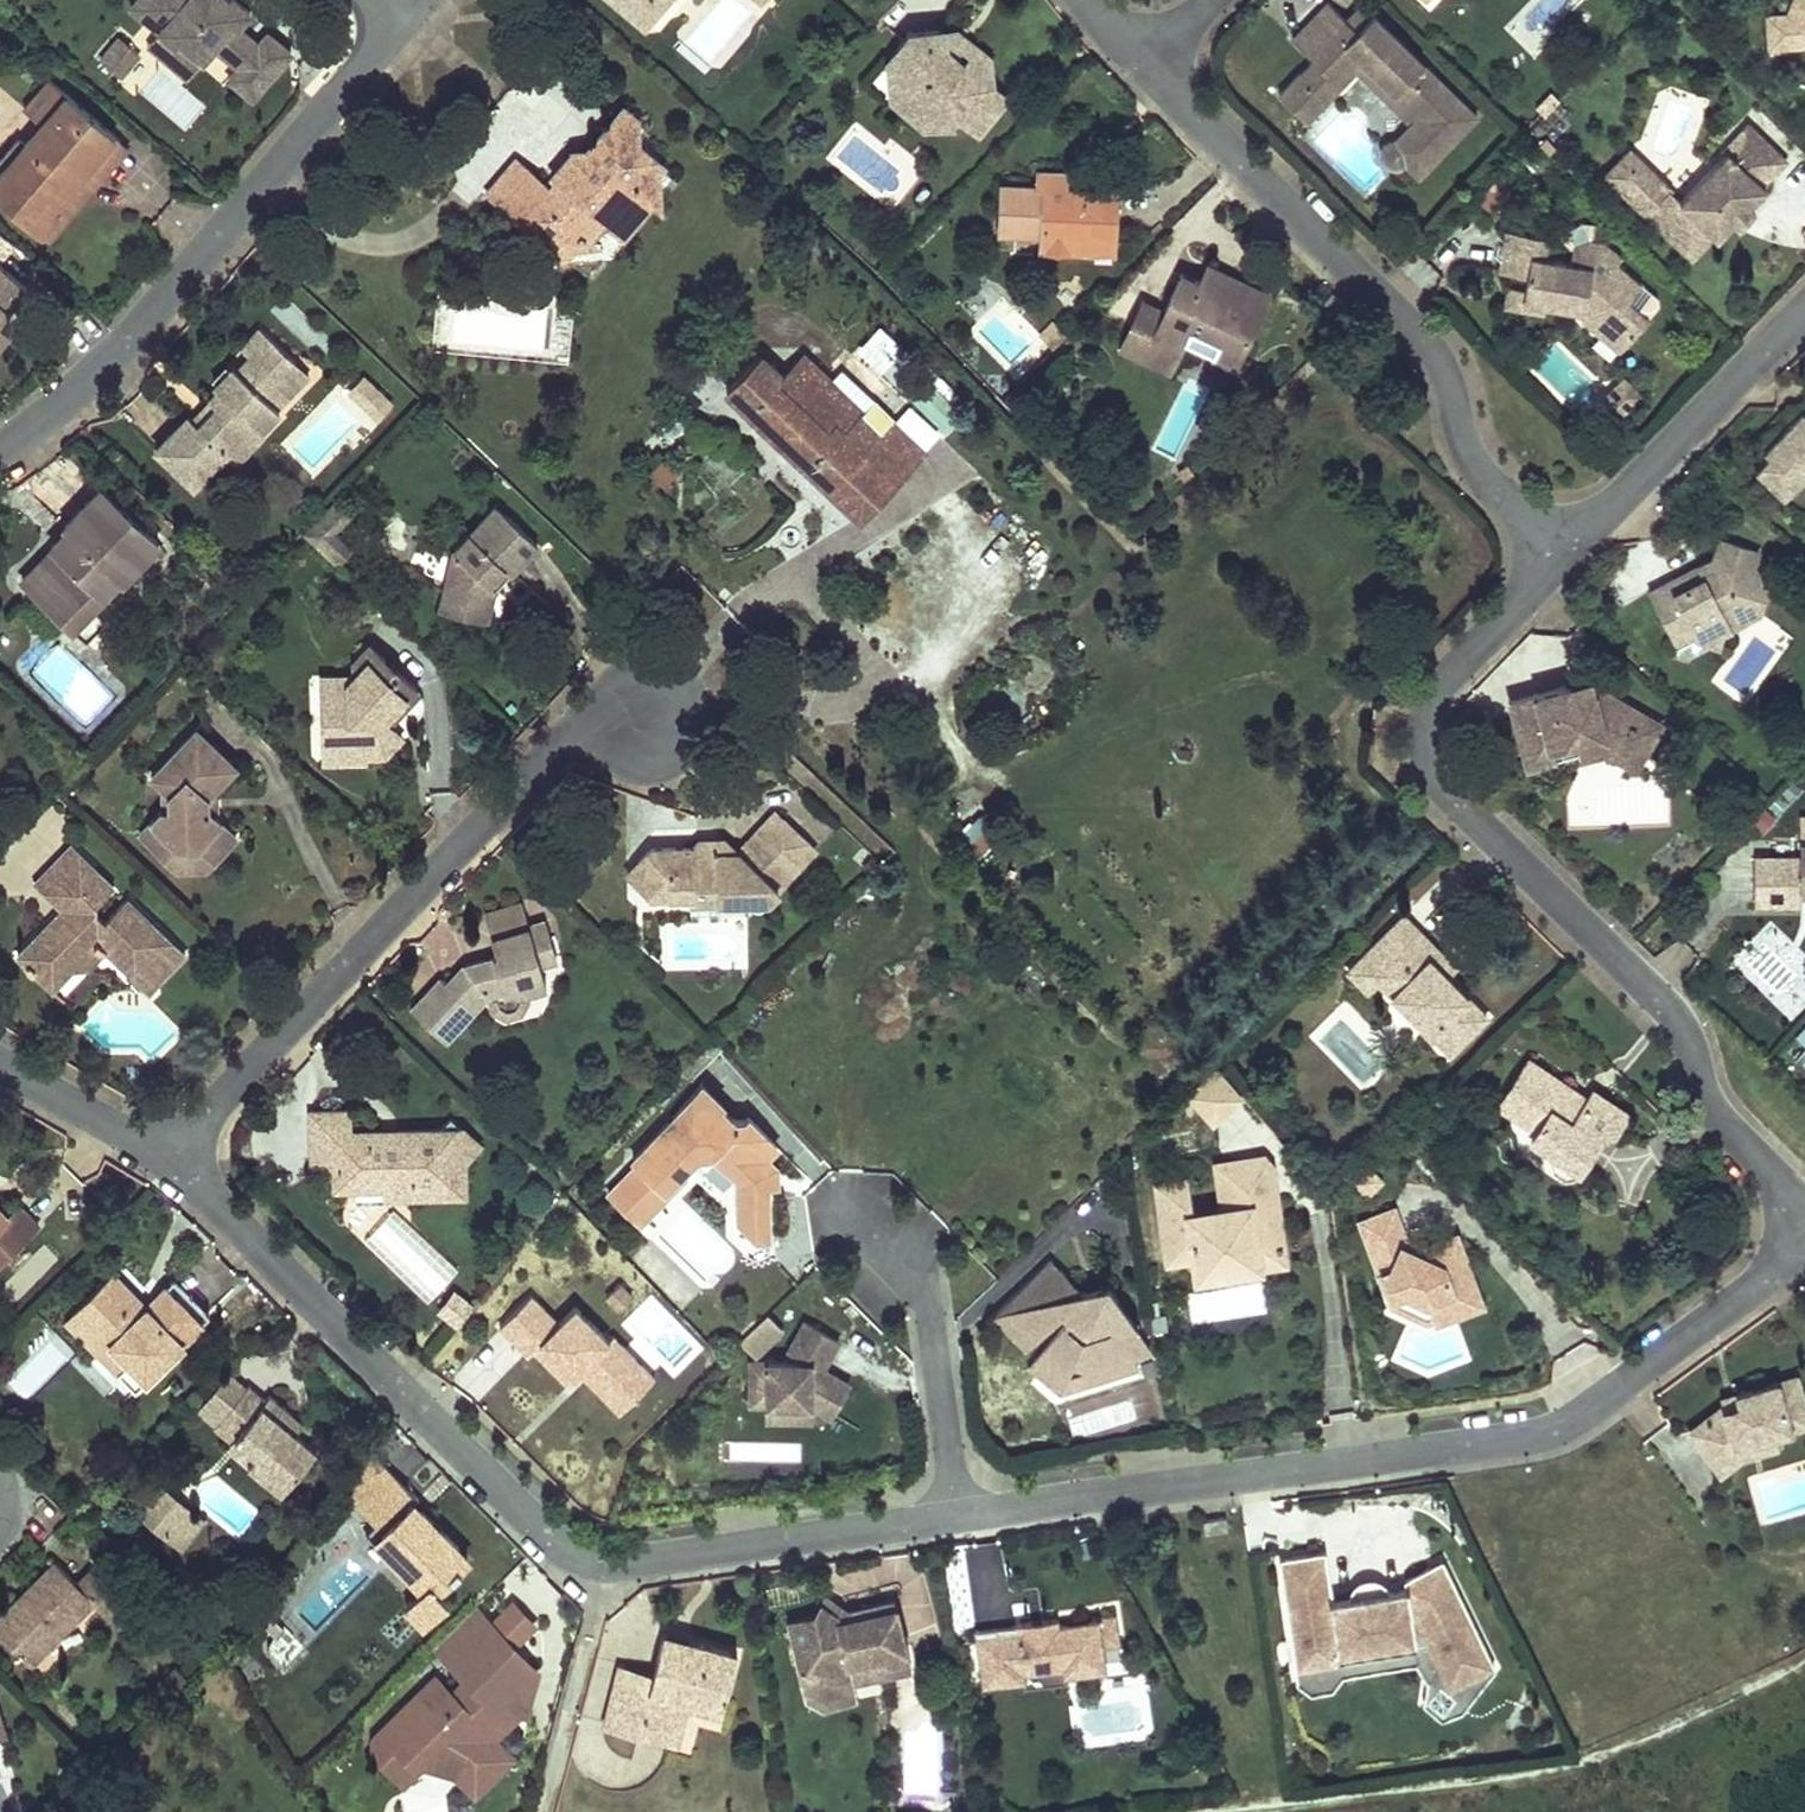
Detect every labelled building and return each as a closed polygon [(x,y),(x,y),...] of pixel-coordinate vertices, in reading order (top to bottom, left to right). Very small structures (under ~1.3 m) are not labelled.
[(129,7),(158,31),(183,52),(187,47),(204,60),(215,47),(238,66),(228,77),(252,98),(292,51),(268,30),(259,41),(238,24),(250,11),(237,0),(228,0),(227,0),(135,0),(129,7)] [(645,25),(667,0),(615,0),(645,25)] [(645,25),(656,35),(687,0),(667,0),(645,25)] [(1769,15),(1771,46),(1804,45),(1804,0),(1797,0),(1792,13),(1769,15)] [(1344,21),(1327,3),(1291,40),(1310,59),(1277,94),(1286,105),(1305,84),(1324,102),(1353,71),(1361,64),(1421,121),(1405,136),(1393,132),(1385,135),(1379,140),(1375,147),(1376,156),(1381,163),(1388,168),(1394,169),(1403,166),(1415,179),(1474,118),(1370,18),(1357,32),(1344,21)] [(1359,6),(1344,21),(1357,32),(1370,18),(1359,6)] [(942,50),(960,64),(974,47),(952,29),(948,33),(945,30),(941,31),(942,50)] [(158,31),(147,44),(188,79),(204,60),(187,47),(183,52),(158,31)] [(959,122),(975,136),(1004,101),(991,88),(990,61),(974,47),(960,64),(942,50),(941,31),(907,34),(884,59),(892,65),(894,87),(887,87),(888,99),(905,113),(948,108),(951,122),(959,122)] [(139,56),(115,37),(98,59),(121,78),(139,56)] [(884,59),(887,87),(894,87),(892,65),(884,59)] [(1421,121),(1361,64),(1353,71),(1403,121),(1393,132),(1405,136),(1421,121)] [(0,167),(0,200),(39,233),(73,193),(68,189),(89,165),(94,169),(120,139),(48,77),(39,87),(47,94),(31,113),(40,121),(24,140),(20,137),(0,159),(0,165),(1,166),(0,167)] [(1305,84),(1286,105),(1305,122),(1324,102),(1305,84)] [(47,94),(39,87),(22,106),(31,113),(47,94)] [(1548,94),(1533,110),(1543,119),(1558,103),(1548,94)] [(631,102),(613,121),(635,141),(652,122),(631,102)] [(948,108),(905,113),(921,126),(951,122),(948,108)] [(549,183),(515,155),(486,189),(537,234),(545,226),(565,242),(593,210),(610,224),(644,187),(634,178),(651,158),(635,141),(613,121),(589,151),(575,150),(575,168),(562,183),(555,177),(549,183)] [(1787,163),(1750,127),(1725,151),(1730,156),(1681,205),(1655,189),(1637,208),(1692,260),(1714,238),(1718,240),(1733,224),(1750,207),(1766,191),(1763,188),(1787,163)] [(73,193),(39,233),(50,243),(131,148),(120,139),(94,169),(89,165),(68,189),(73,193)] [(555,177),(562,183),(575,168),(575,150),(553,175),(555,177)] [(1629,152),(1623,158),(1637,171),(1655,189),(1681,205),(1629,152)] [(644,187),(610,224),(622,234),(671,176),(651,158),(634,178),(644,187)] [(1605,178),(1619,190),(1637,171),(1623,158),(1605,178)] [(1637,208),(1655,189),(1637,171),(1619,190),(1637,208)] [(1070,187),(1003,183),(1001,229),(1042,232),(1041,247),(1069,249),(1081,235),(1115,237),(1118,189),(1085,188),(1085,199),(1075,198),(1070,187)] [(1085,188),(1070,187),(1075,198),(1085,199),(1085,188)] [(1750,207),(1733,224),(1741,231),(1757,214),(1750,207)] [(545,226),(537,234),(576,266),(610,224),(593,210),(565,242),(545,226)] [(1503,231),(1495,272),(1526,278),(1524,290),(1521,304),(1544,308),(1563,312),(1571,304),(1582,306),(1579,315),(1581,316),(1580,323),(1595,337),(1605,327),(1624,345),(1658,310),(1659,306),(1614,264),(1599,280),(1591,274),(1593,268),(1544,258),(1548,240),(1503,231)] [(0,233),(0,255),(10,242),(0,233)] [(1081,235),(1069,249),(1114,251),(1115,237),(1081,235)] [(1240,352),(1269,291),(1208,262),(1198,282),(1194,289),(1177,281),(1163,310),(1146,346),(1174,358),(1183,339),(1213,327),(1217,340),(1240,352)] [(5,310),(24,286),(0,267),(0,306),(5,310)] [(1181,274),(1177,281),(1194,289),(1198,282),(1181,274)] [(1524,290),(1504,286),(1500,308),(1542,317),(1544,308),(1521,304),(1524,290)] [(1340,301),(1332,293),(1323,302),(1331,310),(1340,301)] [(1163,310),(1140,299),(1118,345),(1168,370),(1174,358),(1146,346),(1163,310)] [(1340,301),(1331,310),(1337,315),(1345,306),(1340,301)] [(1582,306),(1571,304),(1563,312),(1579,315),(1582,306)] [(186,415),(154,448),(192,484),(225,453),(235,463),(283,413),(280,410),(293,397),(290,395),(277,383),(297,362),(260,327),(240,347),(250,357),(238,370),(233,365),(212,387),(217,391),(205,403),(211,409),(200,421),(193,415),(190,418),(186,415)] [(1213,327),(1183,339),(1212,352),(1210,355),(1233,366),(1240,352),(1217,340),(1213,327)] [(1624,345),(1605,327),(1595,337),(1614,355),(1624,345)] [(884,335),(866,353),(946,430),(964,412),(884,335)] [(817,348),(804,363),(859,416),(872,403),(817,348)] [(724,391),(807,470),(859,416),(804,363),(800,358),(782,377),(760,355),(724,391)] [(297,362),(277,383),(290,395),(310,375),(297,362)] [(1637,393),(1622,377),(1602,395),(1617,411),(1637,393)] [(364,379),(352,392),(365,405),(378,392),(364,379)] [(378,392),(365,405),(380,419),(393,407),(378,392)] [(205,403),(193,415),(200,421),(211,409),(205,403)] [(1756,472),(1776,492),(1790,480),(1798,488),(1804,481),(1804,411),(1766,452),(1771,457),(1756,472)] [(859,416),(807,470),(859,519),(924,452),(892,420),(879,434),(859,416)] [(651,471),(674,480),(682,460),(659,451),(651,471)] [(1790,480),(1776,492),(1785,501),(1798,488),(1790,480)] [(119,578),(155,539),(97,485),(60,524),(71,534),(55,550),(53,548),(23,581),(64,619),(83,599),(90,604),(117,576),(119,578)] [(508,575),(535,546),(493,505),(452,547),(441,594),(480,603),(485,584),(500,569),(508,575)] [(334,564),(356,543),(326,513),(304,534),(334,564)] [(50,544),(18,577),(23,581),(53,548),(55,550),(71,534),(60,524),(45,540),(50,544)] [(1668,579),(1647,590),(1670,634),(1687,625),(1694,638),(1710,630),(1723,635),(1754,619),(1744,601),(1765,591),(1755,570),(1761,553),(1720,538),(1715,555),(1697,564),(1702,574),(1673,589),(1668,579)] [(1697,564),(1668,579),(1673,589),(1702,574),(1697,564)] [(480,603),(441,594),(438,609),(487,622),(494,591),(508,575),(500,569),(485,584),(480,603)] [(1774,607),(1765,591),(1744,601),(1754,619),(1774,607)] [(83,599),(64,619),(83,637),(104,616),(90,604),(83,599)] [(1687,625),(1670,634),(1677,647),(1694,638),(1687,625)] [(1710,630),(1694,638),(1708,644),(1723,635),(1710,630)] [(420,692),(369,644),(355,659),(356,674),(346,675),(346,692),(324,692),(325,720),(332,720),(332,741),(365,741),(366,755),(387,754),(402,736),(386,721),(398,708),(402,712),(420,692)] [(325,720),(324,692),(346,692),(346,675),(309,676),(312,760),(366,759),(366,755),(365,741),(332,741),(332,720),(325,720)] [(1580,698),(1591,695),(1587,681),(1575,684),(1580,698)] [(1575,684),(1509,702),(1523,754),(1552,747),(1580,739),(1583,753),(1607,746),(1631,708),(1604,692),(1591,695),(1580,698),(1575,684)] [(1607,746),(1583,753),(1585,762),(1601,757),(1630,776),(1659,726),(1631,708),(1607,746)] [(158,809),(137,832),(164,857),(176,844),(193,844),(212,860),(235,835),(204,809),(204,796),(233,764),(194,730),(150,776),(158,783),(168,792),(169,809),(158,809)] [(1552,747),(1523,754),(1527,768),(1555,761),(1552,747)] [(158,783),(158,809),(169,809),(168,792),(158,783)] [(215,795),(204,796),(204,809),(215,809),(215,795)] [(774,810),(759,826),(799,864),(814,848),(774,810)] [(980,815),(966,824),(982,847),(996,838),(980,815)] [(1754,856),(1754,909),(1803,909),(1803,899),(1804,899),(1804,816),(1799,815),(1799,856),(1754,856)] [(764,901),(799,864),(759,826),(735,852),(717,852),(717,848),(689,848),(649,848),(635,861),(636,884),(649,896),(690,896),(690,879),(716,880),(716,901),(764,901)] [(698,839),(689,848),(717,848),(717,839),(698,839)] [(62,851),(105,891),(112,884),(69,844),(62,851)] [(176,844),(164,857),(176,868),(206,867),(212,860),(193,844),(176,844)] [(48,918),(13,956),(41,980),(57,963),(71,966),(94,942),(103,951),(112,959),(120,951),(153,984),(183,952),(126,896),(104,918),(95,909),(94,903),(105,891),(62,851),(34,879),(61,904),(68,911),(55,924),(48,918)] [(635,861),(623,874),(636,884),(635,861)] [(690,896),(690,911),(716,911),(716,901),(716,880),(690,879),(690,896)] [(484,912),(491,935),(527,925),(521,901),(484,912)] [(61,904),(48,918),(55,924),(68,911),(61,904)] [(1400,914),(1364,950),(1378,964),(1367,975),(1375,983),(1428,1036),(1434,1029),(1451,1047),(1483,1016),(1443,976),(1428,962),(1438,952),(1400,914)] [(493,1009),(507,1017),(521,1013),(529,999),(526,992),(545,986),(539,965),(533,947),(551,941),(545,920),(527,925),(491,935),(496,953),(466,961),(446,982),(440,976),(409,1007),(443,1040),(484,996),(489,995),(493,1009)] [(551,941),(533,947),(539,965),(557,960),(551,941)] [(94,942),(71,966),(84,968),(103,951),(94,942)] [(1364,950),(1344,971),(1365,993),(1375,983),(1367,975),(1378,964),(1364,950)] [(120,951),(112,959),(145,991),(153,984),(120,951)] [(1428,962),(1443,976),(1452,967),(1438,952),(1428,962)] [(57,963),(41,980),(50,989),(71,966),(57,963)] [(1434,1029),(1428,1036),(1445,1053),(1451,1047),(1434,1029)] [(1524,1061),(1496,1103),(1515,1116),(1533,1127),(1526,1139),(1551,1156),(1575,1171),(1597,1137),(1609,1134),(1622,1115),(1587,1093),(1583,1099),(1578,1106),(1558,1093),(1563,1086),(1524,1061)] [(1209,1069),(1182,1095),(1208,1122),(1235,1096),(1209,1069)] [(1583,1099),(1563,1086),(1558,1093),(1578,1106),(1583,1099)] [(725,1113),(706,1093),(634,1162),(638,1166),(608,1195),(638,1227),(685,1182),(681,1178),(698,1161),(713,1161),(736,1185),(735,1227),(758,1240),(770,1240),(771,1186),(769,1183),(769,1173),(765,1169),(778,1157),(751,1129),(748,1132),(737,1131),(722,1116),(725,1113)] [(310,1116),(303,1123),(303,1138),(334,1139),(334,1170),(337,1170),(358,1170),(358,1193),(359,1194),(359,1207),(388,1207),(388,1202),(420,1202),(420,1193),(464,1193),(464,1159),(479,1142),(449,1117),(439,1129),(350,1129),(350,1116),(310,1116)] [(1526,1139),(1533,1127),(1515,1116),(1510,1123),(1511,1130),(1526,1139)] [(334,1139),(303,1138),(303,1170),(334,1170),(334,1139)] [(1575,1171),(1551,1156),(1547,1161),(1549,1172),(1561,1180),(1571,1176),(1575,1171)] [(1176,1181),(1150,1185),(1161,1260),(1186,1257),(1187,1266),(1250,1257),(1249,1250),(1268,1247),(1269,1251),(1275,1250),(1270,1217),(1259,1218),(1257,1205),(1268,1204),(1263,1168),(1255,1159),(1208,1166),(1214,1210),(1180,1214),(1176,1181)] [(1375,1181),(1361,1167),(1347,1180),(1361,1195),(1375,1181)] [(358,1170),(337,1170),(336,1194),(358,1193),(358,1170)] [(420,1193),(420,1202),(464,1202),(464,1193),(420,1193)] [(0,1207),(0,1261),(38,1222),(18,1202),(6,1213),(0,1207)] [(1268,1204),(1257,1205),(1259,1218),(1270,1217),(1268,1204)] [(1386,1206),(1352,1219),(1381,1295),(1397,1289),(1419,1296),(1427,1318),(1480,1297),(1454,1228),(1421,1240),(1421,1242),(1398,1240),(1398,1238),(1386,1206)] [(1250,1257),(1187,1266),(1189,1276),(1277,1263),(1275,1250),(1269,1251),(1268,1247),(1249,1250),(1250,1257)] [(1062,1281),(1044,1262),(999,1307),(1029,1338),(1056,1312),(1063,1319),(1033,1354),(1059,1376),(1126,1357),(1143,1352),(1100,1285),(1072,1293),(1072,1291),(1069,1288),(1067,1288),(1065,1288),(1060,1283),(1062,1281)] [(144,1302),(110,1269),(69,1309),(103,1345),(107,1341),(124,1357),(135,1345),(154,1363),(199,1319),(163,1284),(144,1302)] [(171,1275),(163,1284),(199,1319),(206,1311),(171,1275)] [(620,1285),(607,1297),(619,1310),(632,1298),(620,1285)] [(434,1307),(452,1319),(465,1300),(447,1288),(434,1307)] [(1419,1296),(1397,1289),(1381,1295),(1427,1318),(1419,1296)] [(558,1323),(531,1296),(499,1327),(528,1356),(533,1350),(541,1343),(574,1376),(578,1372),(583,1366),(612,1394),(623,1383),(636,1396),(654,1378),(612,1336),(608,1340),(575,1307),(558,1323)] [(1029,1338),(999,1307),(988,1318),(1019,1349),(1029,1338)] [(63,1315),(132,1385),(154,1363),(135,1345),(124,1357),(107,1341),(103,1345),(69,1309),(63,1315)] [(740,1342),(757,1359),(784,1333),(768,1316),(740,1342)] [(751,1366),(750,1408),(768,1408),(811,1409),(830,1420),(849,1388),(823,1373),(838,1346),(805,1327),(789,1355),(809,1366),(751,1366)] [(55,1336),(27,1363),(44,1380),(72,1353),(55,1336)] [(541,1343),(533,1350),(566,1383),(574,1376),(541,1343)] [(1059,1376),(1033,1354),(1022,1366),(1056,1394),(1130,1373),(1126,1357),(1059,1376)] [(583,1366),(578,1372),(619,1413),(636,1396),(623,1383),(612,1394),(583,1366)] [(1692,1431),(1714,1460),(1738,1445),(1772,1436),(1804,1427),(1804,1396),(1801,1380),(1742,1395),(1744,1406),(1733,1410),(1726,1406),(1692,1431)] [(244,1462),(278,1489),(313,1445),(292,1428),(282,1420),(289,1411),(267,1393),(262,1398),(244,1383),(210,1425),(228,1440),(231,1435),(251,1453),(244,1462)] [(1742,1395),(1725,1400),(1726,1406),(1733,1410),(1744,1406),(1742,1395)] [(768,1408),(767,1424),(811,1424),(811,1409),(768,1408)] [(289,1411),(282,1420),(292,1428),(298,1419),(289,1411)] [(223,1445),(244,1462),(251,1453),(231,1435),(228,1440),(223,1445)] [(1738,1445),(1714,1460),(1722,1472),(1745,1456),(1776,1447),(1772,1436),(1738,1445)] [(367,1451),(341,1491),(371,1521),(361,1531),(387,1556),(395,1549),(425,1579),(417,1587),(401,1604),(418,1621),(443,1596),(433,1586),(447,1573),(448,1574),(456,1567),(454,1565),(462,1557),(452,1548),(454,1546),(417,1509),(411,1514),(404,1507),(413,1497),(367,1451)] [(162,1478),(135,1508),(183,1551),(210,1521),(162,1478)] [(1225,1515),(1202,1518),(1204,1531),(1227,1528),(1225,1515)] [(0,1617),(0,1637),(31,1668),(93,1606),(110,1622),(126,1606),(70,1549),(24,1593),(33,1602),(23,1612),(14,1603),(0,1617)] [(395,1549),(387,1556),(417,1587),(425,1579),(395,1549)] [(1334,1603),(1328,1554),(1284,1559),(1297,1668),(1343,1663),(1342,1656),(1425,1646),(1430,1649),(1439,1669),(1437,1674),(1429,1684),(1425,1706),(1441,1719),(1461,1712),(1493,1674),(1464,1611),(1451,1617),(1431,1574),(1408,1584),(1409,1594),(1334,1603)] [(1445,1568),(1431,1574),(1451,1617),(1464,1611),(1445,1568)] [(847,1605),(822,1589),(814,1601),(828,1609),(847,1605)] [(24,1593),(14,1603),(23,1612),(33,1602),(24,1593)] [(807,1612),(780,1618),(795,1682),(812,1693),(831,1688),(839,1660),(874,1652),(902,1667),(899,1652),(886,1596),(847,1605),(828,1609),(814,1601),(807,1612)] [(514,1603),(493,1624),(514,1646),(535,1625),(514,1603)] [(493,1624),(476,1607),(439,1644),(472,1677),(455,1693),(442,1679),(437,1680),(379,1736),(379,1751),(402,1775),(416,1761),(426,1741),(467,1752),(503,1709),(504,1706),(517,1711),(521,1712),(537,1669),(516,1661),(507,1652),(514,1646),(493,1624)] [(1014,1625),(973,1630),(981,1685),(1021,1679),(1023,1679),(1021,1671),(1059,1666),(1095,1661),(1093,1649),(1101,1648),(1118,1645),(1114,1616),(1056,1624),(1055,1617),(1040,1619),(1041,1627),(1030,1628),(1029,1621),(1014,1623),(1014,1625)] [(1040,1619),(1029,1621),(1030,1628),(1041,1627),(1040,1619)] [(663,1634),(659,1633),(658,1637),(659,1637),(650,1673),(641,1706),(616,1699),(609,1724),(635,1731),(634,1735),(667,1744),(668,1740),(667,1740),(678,1699),(684,1700),(715,1708),(714,1710),(718,1711),(734,1652),(730,1651),(729,1653),(689,1642),(689,1641),(685,1640),(684,1644),(686,1644),(685,1647),(660,1640),(661,1637),(662,1638),(663,1634)] [(685,1640),(663,1634),(662,1638),(661,1637),(660,1640),(685,1647),(686,1644),(684,1644),(685,1640)] [(1343,1663),(1297,1668),(1299,1679),(1312,1690),(1336,1687),(1347,1674),(1419,1666),(1429,1684),(1437,1674),(1439,1669),(1430,1649),(1425,1646),(1342,1656),(1343,1663)] [(1104,1667),(1101,1648),(1093,1649),(1095,1661),(1059,1666),(1021,1671),(1023,1679),(1021,1679),(1023,1687),(1064,1681),(1063,1673),(1104,1667)] [(874,1652),(839,1660),(831,1688),(834,1700),(848,1697),(844,1681),(902,1667),(874,1652)] [(650,1673),(616,1665),(615,1668),(616,1669),(610,1691),(609,1690),(608,1694),(616,1697),(616,1699),(641,1706),(650,1673)] [(684,1700),(678,1699),(667,1740),(668,1740),(673,1742),(684,1700)] [(444,1769),(479,1797),(512,1757),(492,1740),(517,1711),(504,1706),(503,1709),(467,1752),(426,1741),(416,1761),(444,1769)]
